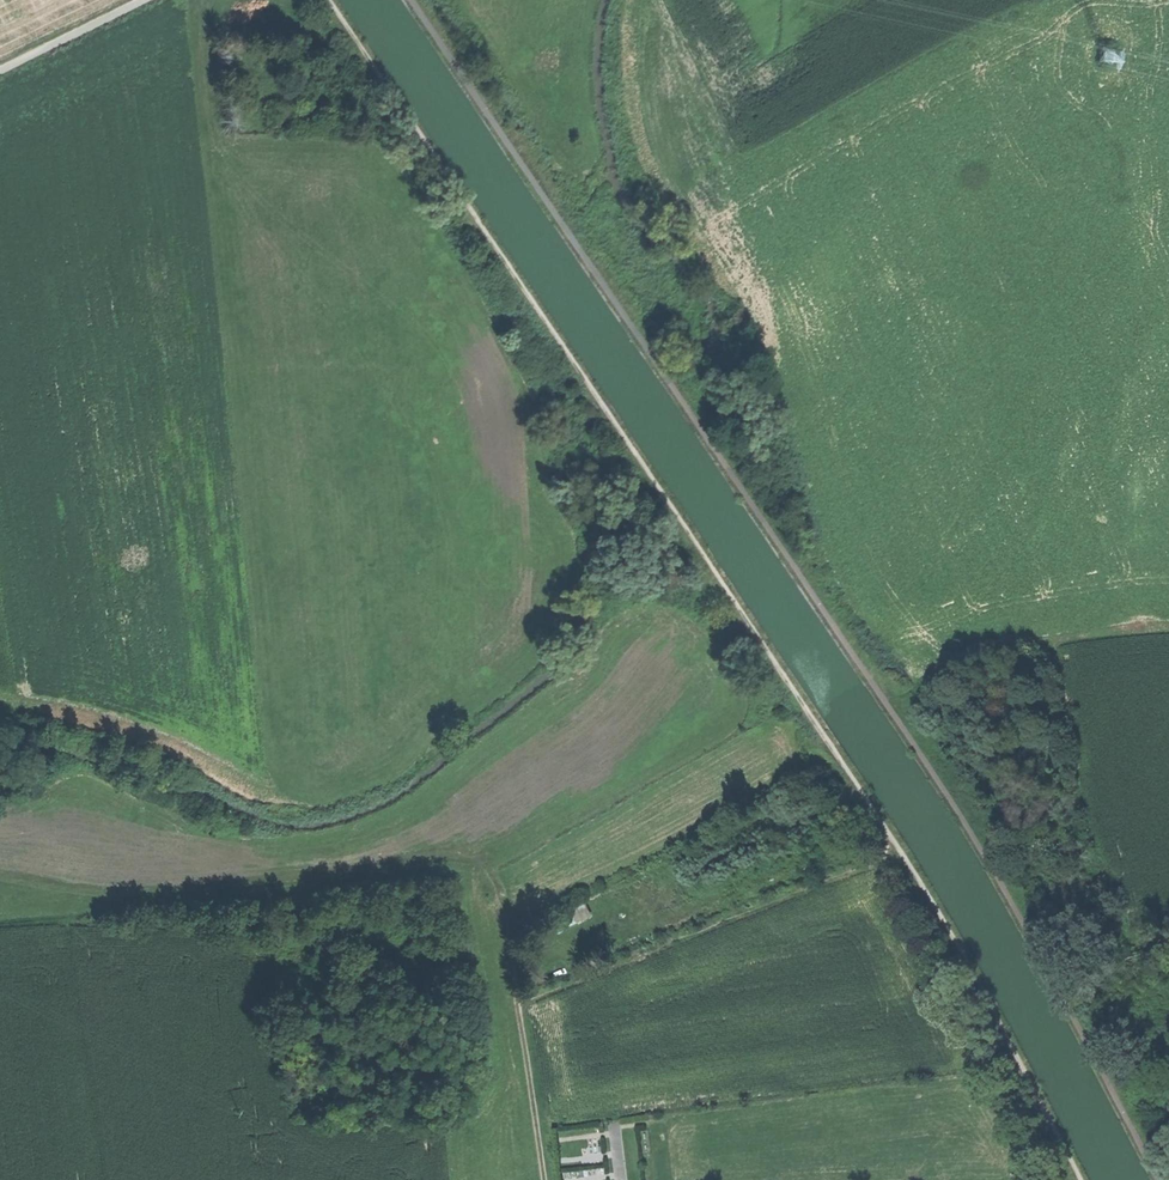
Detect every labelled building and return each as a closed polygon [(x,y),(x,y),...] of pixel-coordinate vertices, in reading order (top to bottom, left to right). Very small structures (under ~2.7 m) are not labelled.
[(553,923),(557,933),(577,923),(572,913),(553,923)]
